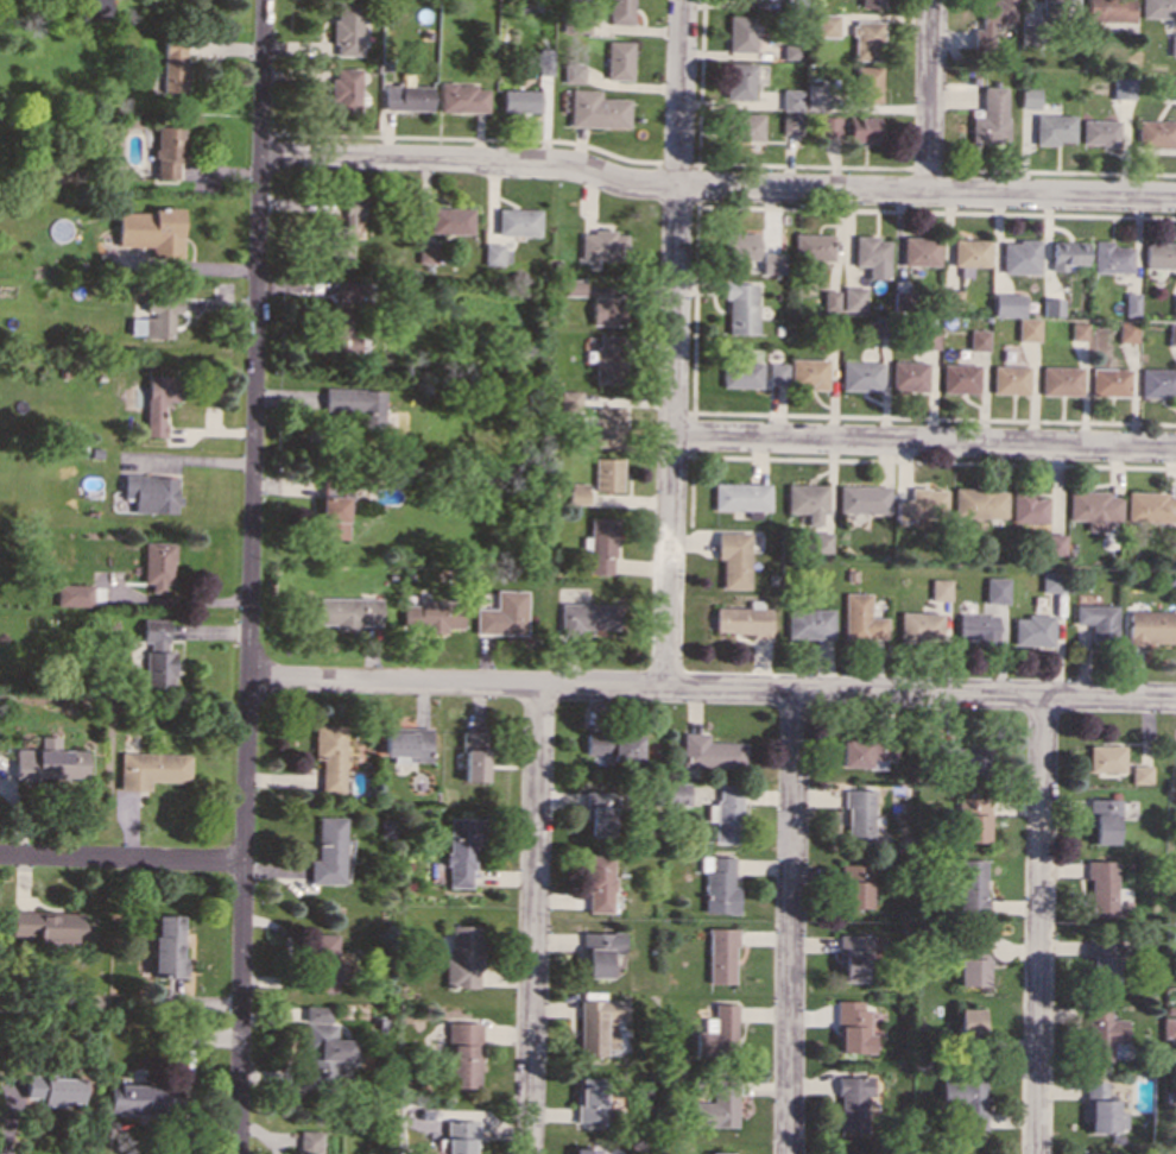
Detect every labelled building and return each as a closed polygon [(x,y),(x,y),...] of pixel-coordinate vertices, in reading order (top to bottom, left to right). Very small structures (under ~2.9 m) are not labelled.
[(109,17),(109,0),(90,0),(90,15),(109,17)] [(361,0),(336,0),(336,20),(331,20),(331,43),(336,43),(336,55),(361,55),(361,0)] [(608,24),(632,25),(633,0),(609,0),(608,24)] [(883,0),(859,0),(859,7),(883,10),(883,0)] [(979,29),(972,29),(970,49),(990,49),(991,24),(1012,24),(1013,0),(980,0),(979,29)] [(1074,14),(1075,0),(1039,0),(1039,14),(1074,14)] [(1132,0),(1084,0),(1083,21),(1131,23),(1132,0)] [(1139,18),(1175,18),(1175,0),(1139,0),(1139,18)] [(837,14),(817,14),(816,37),(837,37),(837,14)] [(727,51),(754,51),(755,15),(727,15),(727,51)] [(880,21),(853,21),(852,59),(880,61),(880,21)] [(1168,34),(1168,56),(1175,56),(1175,34),(1168,34)] [(184,92),(183,40),(162,42),(163,92),(184,92)] [(606,80),(631,80),(632,42),(607,40),(606,80)] [(537,75),(551,75),(552,49),(538,49),(537,75)] [(753,99),(754,63),(727,62),(726,99),(753,99)] [(563,83),(584,83),(584,64),(564,64),(563,83)] [(855,67),(854,101),(879,102),(880,68),(855,67)] [(331,113),(359,113),(360,69),(333,68),(331,113)] [(432,86),(384,84),(384,109),(432,111),(432,86)] [(440,111),(488,112),(488,86),(440,84),(440,111)] [(969,143),(1004,144),(1006,88),(981,87),(980,116),(970,116),(969,143)] [(1037,108),(1037,88),(1019,87),(1018,108),(1037,108)] [(539,90),(502,89),(502,111),(539,112),(539,90)] [(600,97),(600,89),(570,89),(570,126),(628,127),(628,99),(600,97)] [(802,89),(782,89),(780,109),(802,111),(802,89)] [(799,133),(801,113),(782,113),(780,133),(799,133)] [(763,141),(763,114),(731,114),(729,140),(763,141)] [(1073,144),(1073,115),(1033,114),(1033,143),(1073,144)] [(839,116),(820,116),(820,135),(839,135),(839,116)] [(877,116),(847,116),(846,141),(877,143),(877,116)] [(1175,147),(1175,121),(1137,120),(1137,146),(1175,147)] [(1080,145),(1118,145),(1118,121),(1081,121),(1080,145)] [(154,179),(176,179),(176,162),(183,162),(183,126),(154,126),(154,179)] [(116,213),(116,246),(152,246),(152,257),(181,257),(181,207),(151,207),(151,213),(116,213)] [(472,208),(430,207),(430,233),(472,233),(472,208)] [(497,234),(539,235),(539,209),(498,209),(497,234)] [(582,231),(581,259),(626,260),(626,232),(582,231)] [(757,233),(722,233),(723,259),(758,259),(757,233)] [(833,234),(794,234),(792,260),(833,260),(833,234)] [(853,266),(866,266),(866,278),(886,278),(887,241),(877,240),(877,237),(854,235),(853,266)] [(902,265),(937,266),(937,238),(902,238),(902,265)] [(951,266),(986,266),(987,240),(951,239),(951,266)] [(1131,247),(1109,247),(1109,241),(1092,240),(1092,272),(1131,272),(1131,247)] [(1037,273),(1037,241),(1000,241),(1000,273),(1037,273)] [(1064,271),(1064,264),(1085,265),(1085,242),(1051,241),(1050,271),(1064,271)] [(417,263),(436,263),(436,242),(418,242),(417,263)] [(1144,242),(1144,267),(1175,267),(1175,244),(1144,242)] [(483,265),(507,265),(507,244),(483,244),(483,265)] [(783,253),(760,252),(760,273),(783,273),(783,253)] [(584,279),(565,279),(564,295),(584,295),(584,279)] [(368,280),(337,280),(336,302),(367,303),(368,280)] [(754,334),(755,284),(723,283),(723,298),(727,298),(727,334),(754,334)] [(841,311),(864,311),(865,288),(842,288),(841,311)] [(822,309),(836,310),(837,290),(822,290),(822,309)] [(1137,294),(1123,292),(1123,315),(1137,315),(1137,294)] [(1022,316),(1022,295),(992,294),(991,316),(1022,316)] [(141,338),(171,339),(172,313),(178,313),(179,295),(144,295),(144,314),(143,314),(141,338)] [(624,298),(593,297),(592,324),(622,326),(624,298)] [(1061,315),(1061,298),(1041,298),(1041,316),(1061,315)] [(350,311),(331,310),(329,352),(367,353),(368,338),(349,336),(350,311)] [(1037,319),(1016,319),(1016,341),(1036,341),(1037,319)] [(1085,322),(1069,322),(1069,340),(1085,340),(1085,322)] [(1136,322),(1117,322),(1117,341),(1134,342),(1136,322)] [(1175,346),(1175,323),(1166,323),(1166,346),(1175,346)] [(967,351),(986,351),(987,330),(967,329),(967,351)] [(596,381),(624,383),(624,335),(596,335),(596,381)] [(827,359),(790,359),(790,389),(826,389),(827,359)] [(760,362),(721,361),(721,386),(759,387),(760,362)] [(840,390),(880,391),(880,362),(840,361),(840,390)] [(925,362),(890,361),(890,391),(925,392),(925,362)] [(767,385),(785,385),(785,364),(769,362),(767,385)] [(941,392),(978,393),(978,365),(941,364),(941,392)] [(1026,366),(991,366),(991,393),(1026,393),(1026,366)] [(1039,395),(1079,396),(1080,367),(1039,366),(1039,395)] [(1089,396),(1127,396),(1128,368),(1089,368),(1089,396)] [(1138,368),(1137,397),(1175,398),(1175,368),(1138,368)] [(163,436),(163,402),(175,402),(175,377),(145,377),(144,436),(163,436)] [(384,390),(323,389),(322,411),(371,412),(369,423),(382,423),(384,390)] [(581,391),(559,391),(561,410),(581,410),(581,391)] [(622,408),(594,406),(593,447),(622,447),(622,408)] [(621,491),(622,459),(595,458),(594,490),(621,491)] [(176,477),(121,475),(121,498),(132,498),(132,512),(175,513),(176,477)] [(587,504),(588,484),(569,483),(569,504),(587,504)] [(769,510),(769,484),(713,483),(712,511),(759,511),(759,510),(769,510)] [(785,512),(805,513),(805,525),(818,525),(820,513),(824,513),(826,485),(785,484),(785,512)] [(887,486),(836,485),(836,512),(886,513),(887,486)] [(894,499),(894,521),(913,522),(913,526),(931,526),(931,517),(943,517),(944,488),(909,488),(908,499),(894,499)] [(1004,518),(1004,490),(951,488),(951,517),(1004,518)] [(1119,497),(1106,497),(1106,491),(1067,490),(1067,519),(1085,519),(1085,531),(1105,531),(1105,522),(1119,522),(1119,497)] [(1045,523),(1045,497),(1033,497),(1033,491),(1010,491),(1009,523),(1045,523)] [(1125,492),(1125,522),(1175,523),(1175,493),(1125,492)] [(346,540),(346,497),(320,496),(318,538),(346,540)] [(589,517),(588,574),(614,575),(615,517),(589,517)] [(747,589),(748,532),(716,531),(716,559),(721,559),(720,589),(747,589)] [(829,532),(810,532),(810,553),(829,553),(829,532)] [(1062,555),(1062,534),(1039,534),(1038,555),(1062,555)] [(172,542),(143,542),(141,582),(150,584),(150,592),(163,593),(163,584),(171,584),(172,542)] [(1041,592),(1064,592),(1063,570),(1039,570),(1041,592)] [(1006,603),(1007,578),(985,576),(985,603),(1006,603)] [(949,579),(930,579),(930,600),(949,600),(949,579)] [(56,605),(91,605),(91,585),(56,584),(56,605)] [(526,591),(495,589),(495,608),(475,608),(474,633),(525,635),(526,591)] [(885,617),(870,618),(868,593),(842,593),(843,639),(885,638),(885,617)] [(379,626),(380,599),(317,597),(316,625),(379,626)] [(448,600),(417,600),(417,605),(404,606),(404,630),(461,629),(461,605),(448,606),(448,600)] [(581,629),(619,629),(619,604),(559,603),(559,633),(581,635),(581,629)] [(1090,624),(1090,641),(1115,641),(1115,605),(1074,605),(1074,624),(1090,624)] [(770,608),(715,607),(714,635),(769,636),(770,608)] [(832,638),(832,610),(786,608),(785,638),(832,638)] [(1174,644),(1174,611),(1127,611),(1127,643),(1174,644)] [(942,613),(898,612),(898,641),(941,642),(942,613)] [(956,642),(997,642),(997,614),(957,614),(956,642)] [(1052,647),(1052,617),(1013,616),(1013,645),(1052,647)] [(166,620),(141,619),(141,642),(145,642),(145,685),(172,686),(173,651),(166,651),(166,620)] [(344,725),(312,725),(312,759),(320,759),(320,793),(342,793),(344,725)] [(384,755),(407,756),(407,761),(429,761),(430,726),(398,725),(398,730),(384,730),(384,755)] [(486,731),(463,731),(462,781),(485,781),(486,731)] [(639,733),(584,732),(584,753),(609,755),(609,762),(639,762),(639,733)] [(744,768),(744,743),(706,742),(706,733),(681,732),(679,767),(744,768)] [(13,749),(13,778),(84,778),(84,750),(57,750),(57,737),(39,737),(39,749),(13,749)] [(893,759),(893,737),(839,737),(839,768),(883,768),(883,759),(893,759)] [(1088,771),(1124,771),(1124,745),(1088,745),(1088,771)] [(986,746),(951,748),(953,773),(987,771),(986,746)] [(119,789),(147,790),(148,781),(188,782),(189,755),(120,752),(119,789)] [(1150,784),(1151,765),(1131,765),(1131,783),(1150,784)] [(687,805),(688,783),(666,783),(666,805),(687,805)] [(714,843),(738,843),(739,786),(714,786),(714,843)] [(843,845),(870,846),(872,790),(845,789),(843,845)] [(611,790),(584,792),(586,835),(612,835),(611,790)] [(986,841),(986,797),(957,797),(957,841),(986,841)] [(1090,844),(1115,844),(1115,819),(1120,819),(1119,799),(1089,799),(1090,844)] [(309,883),(343,883),(344,816),(316,816),(316,859),(309,859),(309,883)] [(447,887),(472,888),(473,843),(481,843),(481,819),(449,818),(447,887)] [(612,853),(586,853),(586,913),(612,913),(612,853)] [(733,857),(701,856),(701,871),(704,871),(704,913),(736,913),(738,887),(732,887),(733,857)] [(984,859),(957,859),(957,915),(985,915),(984,859)] [(1115,862),(1088,860),(1087,916),(1114,917),(1115,862)] [(868,907),(868,864),(840,864),(839,907),(868,907)] [(36,941),(81,941),(81,913),(10,913),(10,935),(36,935),(36,941)] [(185,977),(185,958),(182,958),(182,915),(153,915),(152,971),(163,971),(163,977),(185,977)] [(450,958),(445,958),(444,986),(479,988),(480,926),(451,925),(450,958)] [(735,928),(708,927),(707,982),(734,983),(735,928)] [(582,977),(608,978),(608,954),(622,954),(622,933),(583,932),(582,977)] [(311,991),(335,991),(335,980),(346,982),(347,964),(336,964),(337,934),(312,933),(311,991)] [(870,935),(837,934),(837,967),(841,967),(840,982),(864,982),(864,958),(868,958),(870,935)] [(1088,980),(1115,982),(1117,940),(1089,939),(1088,980)] [(960,954),(987,956),(987,941),(960,940),(960,954)] [(956,985),(986,986),(986,958),(956,958),(956,985)] [(614,1048),(614,1020),(624,1020),(624,1001),(578,999),(577,1054),(602,1055),(602,1048),(614,1048)] [(836,1052),(871,1053),(871,1034),(865,1034),(866,1001),(836,999),(836,1052)] [(735,1004),(714,1004),(714,1017),(703,1017),(703,1030),(694,1030),(694,1054),(735,1054),(735,1004)] [(353,1040),(335,1040),(335,1023),(329,1023),(329,1007),(302,1007),(302,1089),(322,1089),(322,1072),(336,1072),(336,1061),(353,1061),(353,1040)] [(1111,1060),(1111,1042),(1125,1042),(1125,1019),(1108,1019),(1108,1007),(1087,1007),(1086,1060),(1111,1060)] [(981,1009),(957,1009),(957,1036),(980,1036),(981,1009)] [(1162,1040),(1175,1040),(1175,1017),(1161,1017),(1162,1040)] [(480,1022),(448,1022),(447,1086),(478,1087),(480,1022)] [(837,1131),(864,1131),(864,1096),(871,1096),(871,1077),(837,1076),(837,1131)] [(83,1078),(25,1077),(24,1104),(82,1105),(83,1078)] [(605,1122),(603,1078),(574,1078),(575,1122),(605,1122)] [(1085,1130),(1125,1131),(1125,1111),(1115,1111),(1115,1093),(1106,1093),(1106,1082),(1086,1080),(1085,1130)] [(735,1127),(735,1082),(712,1083),(712,1102),(694,1103),(694,1127),(735,1127)] [(984,1129),(982,1083),(951,1083),(953,1130),(984,1129)] [(108,1114),(175,1112),(175,1085),(108,1085),(108,1114)] [(472,1148),(476,1148),(478,1121),(447,1120),(446,1153),(472,1153),(472,1148)] [(298,1130),(297,1153),(321,1153),(322,1131),(298,1130)]
